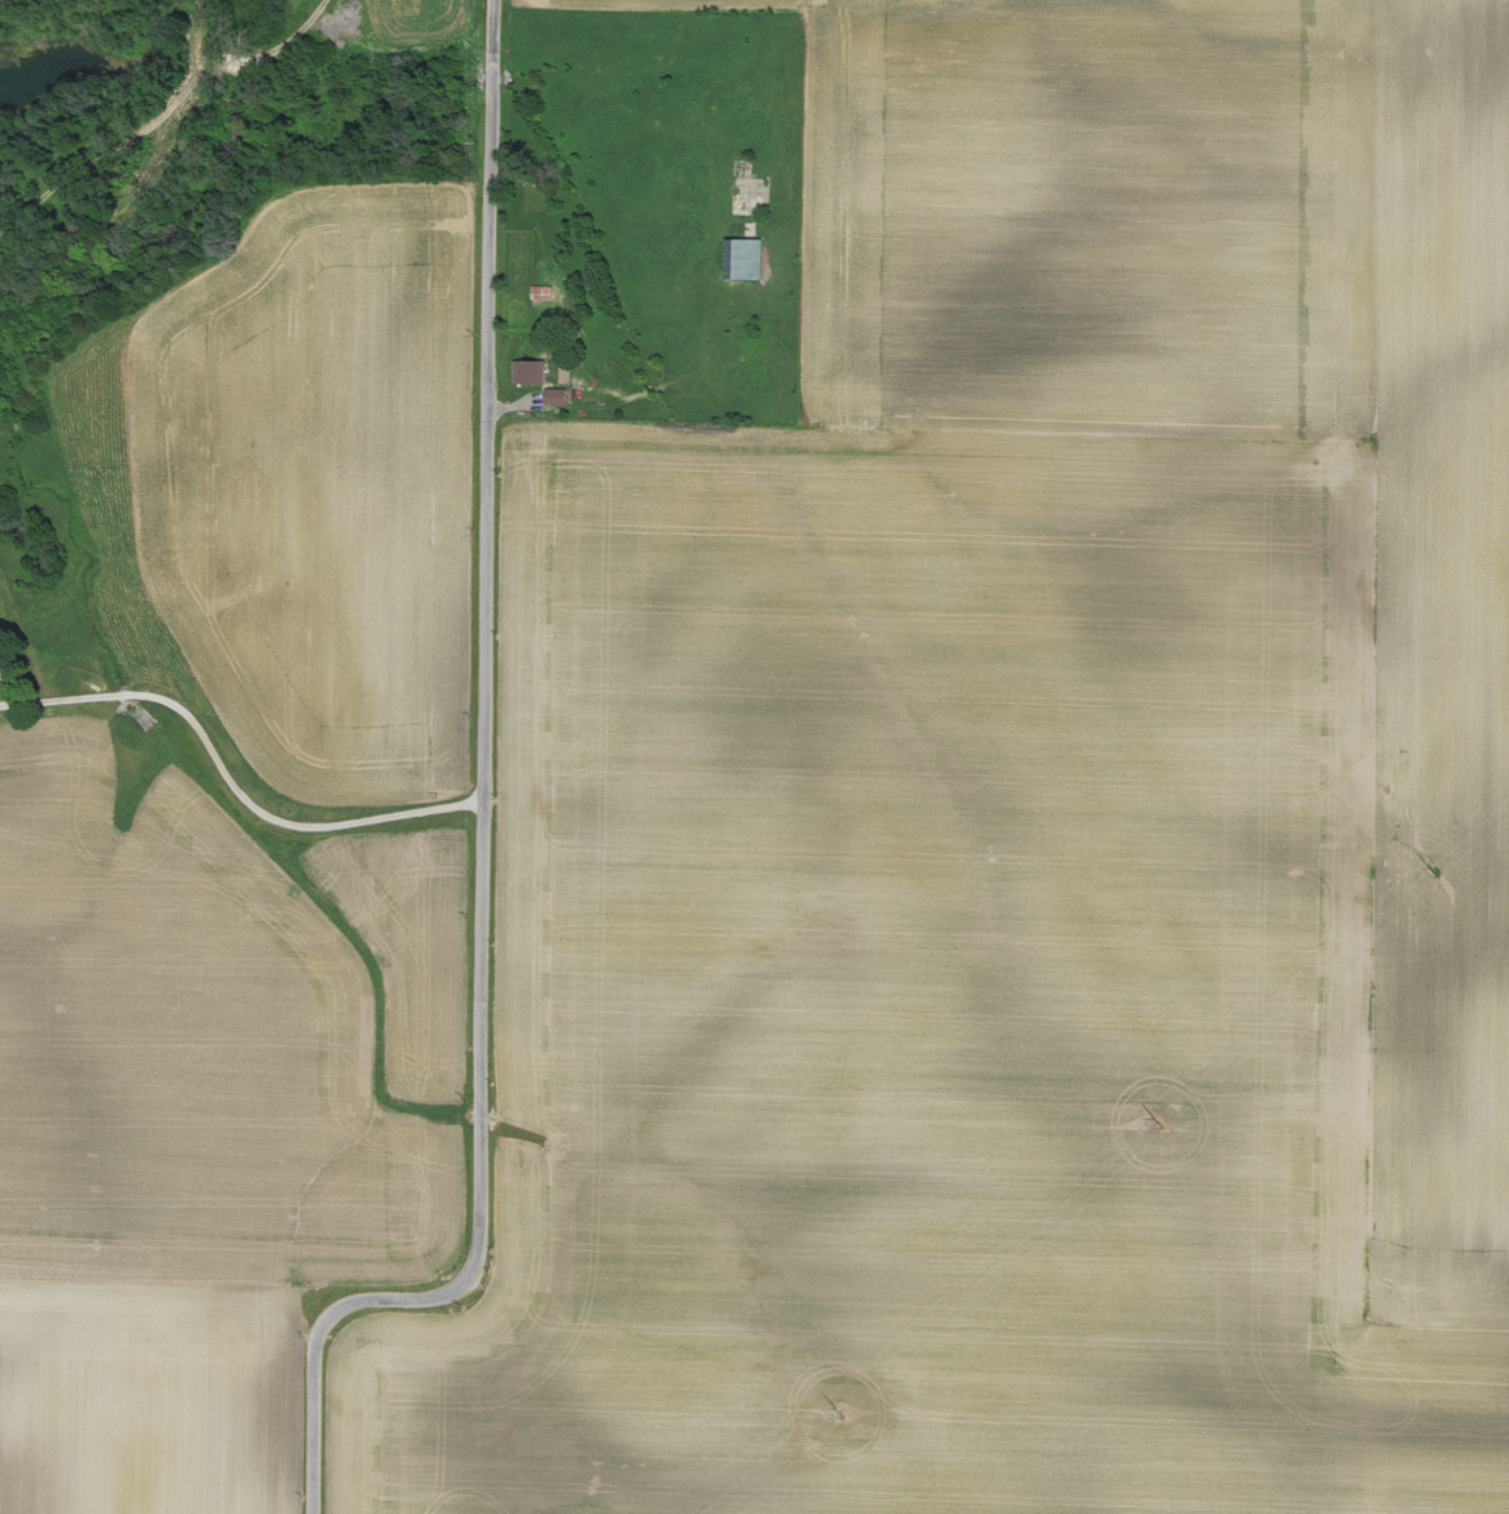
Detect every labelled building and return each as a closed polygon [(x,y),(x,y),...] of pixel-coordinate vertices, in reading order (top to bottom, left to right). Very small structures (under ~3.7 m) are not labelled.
[(732,263),(739,263),(739,280),(767,279),(766,239),(731,240),(732,263)]
